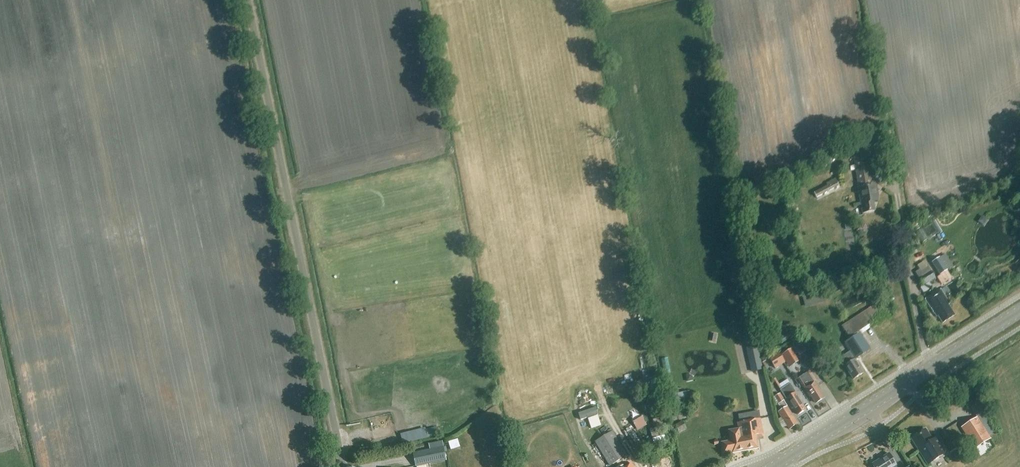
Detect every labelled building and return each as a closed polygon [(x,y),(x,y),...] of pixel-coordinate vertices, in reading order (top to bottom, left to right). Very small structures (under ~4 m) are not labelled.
[(873,202),(878,201),(875,185),(872,186),(867,157),(854,159),(859,188),(858,188),(863,214),(875,212),(873,202)] [(813,193),(816,198),(839,186),(835,179),(826,184),(827,186),(813,193)] [(940,275),(948,270),(939,257),(932,262),(940,275)] [(936,278),(931,271),(927,265),(917,271),(921,277),(919,278),(924,286),(936,278)] [(943,323),(954,316),(947,305),(949,304),(940,290),(925,300),(934,313),(936,312),(943,323)] [(822,292),(802,297),(805,308),(824,303),(822,292)] [(888,317),(893,314),(884,299),(879,303),(879,302),(841,326),(850,340),(859,334),(860,335),(888,317)] [(869,350),(860,335),(859,334),(850,340),(846,343),(852,352),(842,358),(846,365),(844,366),(853,380),(863,374),(858,365),(859,365),(856,361),(855,361),(854,360),(869,350)] [(762,370),(758,349),(747,351),(752,372),(762,370)] [(791,349),(782,355),(789,367),(798,361),(791,349)] [(809,372),(798,379),(804,388),(810,397),(811,396),(816,404),(824,399),(819,392),(820,391),(814,381),(809,372)] [(786,399),(792,409),(793,408),(798,415),(805,410),(801,404),(802,403),(796,393),(792,395),(789,390),(791,389),(787,383),(778,388),(786,399)] [(692,404),(690,391),(673,395),(676,408),(692,404)] [(789,430),(797,424),(787,407),(786,408),(785,406),(786,405),(784,402),(784,401),(780,394),(775,397),(779,404),(778,405),(782,410),(779,412),(783,418),(782,419),(789,430)] [(687,419),(686,411),(670,412),(671,421),(687,419)] [(731,442),(722,444),(724,454),(732,452),(733,453),(758,449),(756,436),(763,434),(760,419),(759,412),(739,416),(740,423),(737,423),(739,429),(728,431),(731,442)] [(656,450),(668,447),(661,414),(652,416),(655,429),(650,432),(655,445),(656,450)] [(989,440),(976,419),(963,428),(976,448),(989,440)] [(428,438),(438,436),(436,428),(426,430),(428,438)] [(928,464),(947,452),(938,438),(932,442),(925,431),(912,439),(928,464)] [(610,466),(627,455),(613,432),(595,442),(610,466)] [(446,461),(443,448),(414,454),(416,466),(446,461)] [(896,466),(889,454),(872,464),(874,466),(896,466)]
